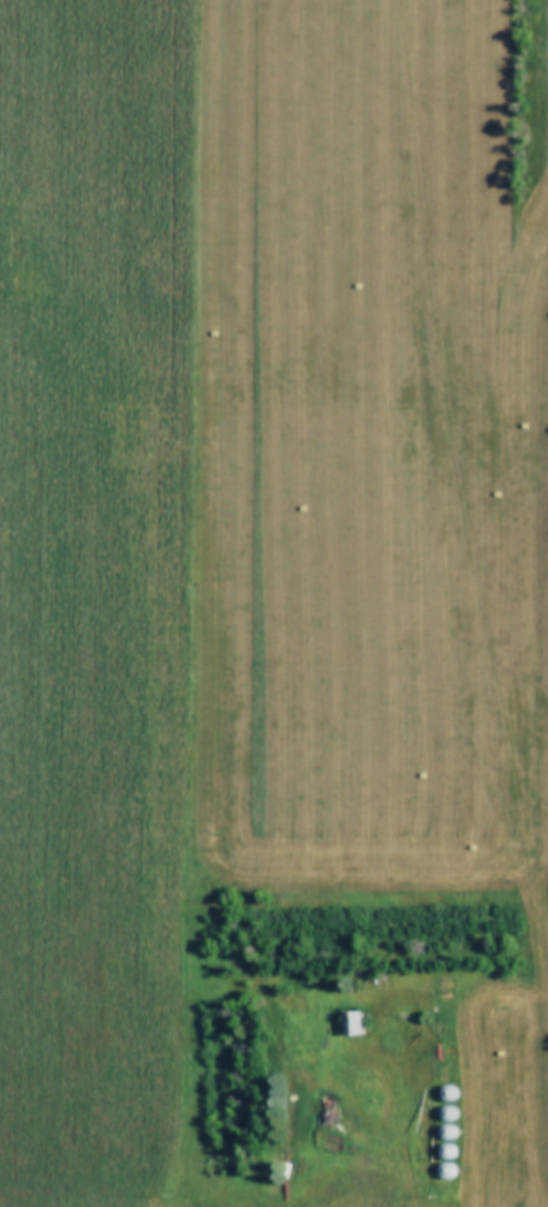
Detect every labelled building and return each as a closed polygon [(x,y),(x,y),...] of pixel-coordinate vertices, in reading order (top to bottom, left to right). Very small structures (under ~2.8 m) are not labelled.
[(334,1012),(352,1012),(353,1035),(334,1036),(334,1012)] [(440,1102),(443,1102),(447,1099),(448,1095),(447,1090),(445,1088),(440,1087),(436,1088),(433,1090),(431,1094),(433,1099),(435,1101),(440,1102)] [(440,1123),(443,1122),(447,1119),(448,1114),(447,1111),(443,1107),(440,1106),(435,1107),(433,1111),(431,1114),(433,1119),(435,1122),(440,1123)] [(439,1142),(443,1141),(446,1138),(447,1134),(447,1130),(443,1126),(440,1125),(435,1126),(433,1130),(431,1134),(433,1137),(435,1141),(439,1142)] [(439,1161),(443,1160),(446,1158),(447,1153),(446,1149),(443,1146),(439,1144),(435,1146),(431,1148),(430,1153),(431,1157),(435,1160),(439,1161)] [(439,1181),(442,1179),(446,1177),(447,1172),(446,1169),(443,1165),(439,1164),(435,1165),(431,1169),(430,1172),(431,1176),(434,1179),(439,1181)]
